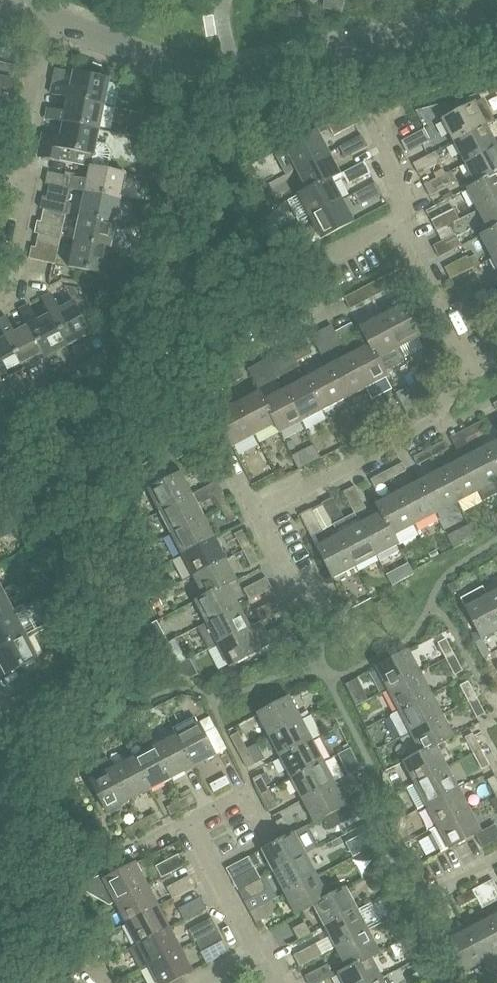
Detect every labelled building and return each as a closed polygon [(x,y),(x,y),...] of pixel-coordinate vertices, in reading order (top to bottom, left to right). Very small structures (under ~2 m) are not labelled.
[(52,94),(69,98),(105,105),(111,79),(74,71),(71,87),(54,84),(52,94)] [(13,80),(0,77),(0,133),(2,134),(13,80)] [(100,130),(105,105),(69,98),(66,112),(49,109),(47,119),(64,122),(100,130)] [(453,141),(487,124),(475,102),(442,120),(453,141)] [(328,124),(318,130),(284,147),(296,170),(329,152),(320,135),(331,129),(334,136),(357,124),(351,112),(328,124)] [(143,115),(134,113),(131,123),(140,125),(143,115)] [(98,144),(100,130),(64,122),(61,137),(44,133),(39,156),(90,167),(106,171),(111,147),(98,144)] [(464,162),(496,146),(496,143),(487,124),(453,141),(464,162)] [(419,132),(413,135),(401,141),(407,153),(430,141),(424,129),(419,132)] [(362,135),(340,147),(346,159),(368,146),(362,135)] [(475,184),(476,184),(496,175),(496,146),(464,162),(475,184)] [(341,175),(329,152),(296,170),(307,191),(331,178),(332,179),(341,175)] [(140,176),(152,178),(155,164),(143,161),(140,176)] [(341,175),(332,179),(331,178),(307,191),(298,195),(310,217),(343,200),(334,183),(345,177),(349,185),(371,173),(365,162),(343,174),(341,175)] [(440,163),(417,174),(422,185),(445,175),(440,163)] [(245,170),(250,180),(258,176),(252,166),(245,170)] [(85,192),(122,200),(127,175),(106,171),(90,167),(88,180),(74,177),(48,172),(45,183),(85,192)] [(478,210),(496,200),(496,175),(476,184),(475,184),(467,188),(478,210)] [(376,182),(354,194),(360,206),(382,194),(376,182)] [(269,183),(255,191),(258,197),(272,190),(269,183)] [(450,184),(427,195),(433,207),(455,196),(450,184)] [(80,217),(117,224),(122,200),(85,192),(80,217)] [(66,214),(68,202),(43,197),(40,209),(66,214)] [(310,217),(321,239),(354,222),(343,200),(310,217)] [(489,231),(496,228),(496,200),(478,210),(489,231)] [(453,208),(430,220),(436,232),(459,219),(453,208)] [(264,226),(272,222),(268,214),(260,218),(264,226)] [(112,250),(117,224),(80,217),(75,242),(112,250)] [(137,220),(135,228),(145,230),(147,222),(137,220)] [(63,227),(41,222),(37,222),(35,234),(38,234),(61,239),(63,227)] [(496,254),(496,228),(489,231),(480,235),(492,257),(496,254)] [(456,234),(434,246),(440,257),(462,246),(456,234)] [(70,267),(106,275),(112,250),(75,242),(70,267)] [(30,259),(32,260),(56,265),(58,254),(32,248),(30,259)] [(476,255),(469,259),(474,267),(480,264),(476,255)] [(468,256),(445,268),(451,279),(474,267),(469,259),(468,256)] [(367,286),(373,298),(395,286),(389,275),(367,286)] [(479,277),(457,289),(462,301),(485,289),(479,277)] [(351,310),(373,298),(367,286),(345,298),(351,310)] [(60,309),(52,294),(43,299),(51,315),(68,347),(92,335),(74,301),(60,309)] [(483,318),(496,311),(491,300),(468,311),(474,323),(483,318)] [(399,349),(422,337),(404,304),(382,316),(399,349)] [(46,359),(68,347),(51,315),(38,321),(30,305),(20,310),(29,326),(46,359)] [(378,360),(379,360),(399,349),(382,316),(360,328),(369,345),(369,344),(378,360)] [(46,359),(29,326),(16,333),(8,317),(0,321),(0,326),(6,338),(23,371),(46,359)] [(336,332),(342,342),(358,334),(352,323),(336,332)] [(326,351),(342,342),(336,332),(320,340),(326,351)] [(23,371),(6,338),(0,341),(0,383),(1,382),(23,371)] [(349,355),(366,389),(388,377),(379,360),(378,360),(369,344),(369,345),(349,355)] [(315,356),(309,346),(294,354),(299,365),(315,356)] [(283,373),(299,365),(294,354),(277,363),(283,373)] [(345,400),(366,389),(349,355),(327,366),(345,400)] [(433,359),(424,363),(431,377),(437,367),(433,359)] [(323,411),(345,400),(327,366),(306,377),(323,411)] [(267,367),(252,376),(257,387),(273,378),(267,367)] [(241,369),(225,378),(231,389),(247,380),(241,369)] [(302,422),(323,411),(306,377),(285,389),(302,422)] [(215,397),(231,389),(225,378),(209,386),(215,397)] [(59,385),(63,392),(72,387),(69,380),(59,385)] [(422,393),(417,381),(409,386),(416,401),(422,393)] [(1,382),(0,383),(0,402),(9,398),(1,382)] [(281,433),(302,422),(285,389),(264,400),(276,425),(281,433)] [(260,391),(238,403),(255,436),(276,425),(264,400),(260,391)] [(233,448),(255,436),(238,403),(215,414),(233,448)] [(491,427),(487,419),(472,427),(476,435),(491,427)] [(460,443),(476,435),(472,427),(455,435),(460,443)] [(482,448),(496,476),(496,440),(482,448)] [(429,449),(433,457),(449,449),(445,441),(429,449)] [(314,445),(292,457),(299,471),(301,470),(321,459),(314,445)] [(478,492),(483,501),(496,493),(496,476),(482,448),(461,459),(478,492)] [(417,465),(433,457),(429,449),(413,458),(417,465)] [(440,470),(457,503),(478,492),(461,459),(440,470)] [(207,480),(214,476),(206,460),(199,464),(207,480)] [(406,471),(402,463),(387,472),(391,479),(406,471)] [(283,468),(274,473),(279,481),(288,477),(283,468)] [(436,514),(457,503),(440,470),(419,481),(436,514)] [(160,512),(193,495),(181,473),(170,479),(166,472),(145,483),(160,512)] [(375,488),(391,479),(387,472),(371,480),(375,488)] [(398,492),(415,525),(436,514),(419,481),(398,492)] [(356,514),(367,509),(355,486),(344,492),(355,514),(356,514)] [(213,492),(221,507),(229,503),(220,488),(213,492)] [(395,536),(415,525),(398,492),(376,504),(380,512),(381,511),(394,536),(395,536)] [(160,512),(171,533),(204,516),(193,495),(160,512)] [(322,503),(329,518),(340,512),(333,498),(322,503)] [(230,523),(237,519),(229,503),(221,507),(230,523)] [(311,509),(301,514),(312,537),(323,531),(311,509)] [(380,512),(360,523),(377,556),(399,544),(395,536),(394,536),(381,511),(380,512)] [(356,567),(377,556),(360,523),(356,514),(355,514),(344,520),(340,512),(329,518),(333,526),(334,525),(339,534),(356,567)] [(171,533),(183,555),(215,537),(204,516),(171,533)] [(471,541),(475,538),(469,525),(464,528),(471,541)] [(235,534),(243,550),(251,546),(243,530),(235,534)] [(334,579),(355,568),(356,567),(339,534),(316,546),(334,579)] [(194,576),(227,559),(215,537),(183,555),(194,576)] [(31,542),(24,545),(27,550),(34,546),(31,542)] [(259,562),(251,546),(243,550),(252,566),(259,562)] [(194,576),(204,596),(205,597),(228,584),(229,585),(238,580),(227,559),(194,576)] [(245,590),(250,600),(273,589),(267,578),(245,590)] [(207,623),(240,606),(229,585),(228,584),(205,597),(204,596),(195,600),(207,623)] [(143,587),(135,591),(142,603),(149,599),(152,598),(145,586),(143,587)] [(484,586),(461,598),(483,640),(496,633),(496,611),(488,595),(484,586)] [(3,590),(0,592),(0,620),(15,613),(26,607),(24,603),(13,609),(3,590)] [(488,595),(496,611),(496,590),(488,595)] [(158,597),(150,601),(155,610),(163,606),(158,597)] [(261,622),(261,621),(284,610),(278,599),(255,610),(261,622)] [(209,649),(218,644),(251,627),(240,606),(207,623),(198,628),(209,649)] [(15,613),(0,620),(0,649),(27,635),(15,613)] [(261,633),(256,624),(251,627),(218,644),(230,666),(263,649),(273,644),(295,632),(289,621),(267,632),(266,630),(261,633)] [(0,649),(0,663),(6,675),(39,658),(28,638),(49,628),(47,624),(27,635),(0,649)] [(446,659),(455,655),(446,639),(438,643),(446,659)] [(421,672),(409,650),(377,667),(388,690),(421,672)] [(463,670),(455,655),(446,659),(455,674),(463,670)] [(432,694),(421,672),(388,690),(399,711),(432,694)] [(463,688),(469,701),(477,697),(470,683),(463,688)] [(432,694),(399,711),(391,716),(402,737),(411,733),(444,715),(432,694)] [(290,697),(258,714),(269,736),(302,719),(290,697)] [(485,710),(477,697),(469,701),(476,715),(485,710)] [(411,733),(421,753),(437,746),(455,737),(444,715),(411,733)] [(269,736),(281,757),(313,740),(302,719),(269,736)] [(217,756),(205,733),(199,723),(177,734),(194,767),(198,773),(219,762),(216,756),(217,756)] [(240,731),(232,735),(240,751),(248,747),(240,731)] [(467,737),(475,753),(483,749),(475,733),(467,737)] [(177,734),(156,745),(173,778),(194,767),(177,734)] [(313,740),(281,757),(292,778),(324,761),(313,740)] [(152,790),(173,778),(156,745),(135,757),(152,790)] [(448,767),(437,746),(421,753),(404,762),(415,783),(448,767)] [(240,751),(249,768),(256,764),(248,747),(240,751)] [(349,775),(360,769),(350,748),(338,755),(349,775)] [(491,765),(483,749),(475,753),(483,769),(491,765)] [(135,757),(113,768),(131,801),(152,790),(135,757)] [(292,778),(303,799),(335,782),(324,761),(292,778)] [(448,767),(415,783),(406,788),(417,809),(426,804),(459,788),(448,767)] [(109,813),(131,801),(113,768),(91,780),(109,813)] [(262,774),(254,778),(262,794),(270,790),(262,774)] [(496,795),(496,777),(496,775),(488,779),(496,795)] [(211,784),(215,792),(231,784),(227,776),(211,784)] [(315,822),(332,812),(346,805),(347,804),(335,782),(303,799),(315,822)] [(438,826),(470,809),(459,788),(426,804),(438,826)] [(278,807),(270,790),(262,794),(270,810),(278,807)] [(194,793),(184,799),(188,806),(199,801),(194,793)] [(347,804),(346,805),(352,817),(353,819),(366,813),(363,796),(347,804)] [(188,806),(184,799),(168,807),(172,815),(188,806)] [(440,854),(452,847),(482,832),(470,809),(438,826),(428,831),(440,854)] [(157,813),(141,821),(145,829),(161,821),(157,813)] [(284,838),(292,834),(284,818),(276,822),(284,838)] [(125,830),(130,837),(145,829),(141,821),(125,830)] [(262,850),(274,872),(307,855),(320,848),(308,826),(295,833),(292,834),(284,838),(262,850)] [(108,840),(102,843),(108,854),(114,851),(112,847),(108,840)] [(163,878),(185,866),(179,854),(156,866),(163,878)] [(274,872),(286,894),(318,877),(307,855),(274,872)] [(255,868),(249,857),(227,868),(233,880),(255,868)] [(149,885),(137,863),(105,880),(102,876),(95,879),(88,891),(110,905),(116,902),(149,885)] [(174,898),(196,887),(190,875),(168,887),(174,898)] [(329,898),(329,897),(318,877),(286,894),(297,915),(315,906),(314,905),(329,898)] [(261,879),(239,891),(245,902),(267,890),(261,879)] [(116,902),(127,923),(160,906),(149,885),(116,902)] [(488,900),(481,886),(473,890),(478,897),(481,904),(488,900)] [(314,905),(315,906),(325,926),(358,909),(347,887),(329,897),(329,898),(314,905)] [(461,906),(478,897),(473,890),(457,898),(461,906)] [(185,919),(207,908),(201,896),(179,908),(185,919)] [(250,912),(256,923),(278,912),(272,900),(250,912)] [(393,903),(386,907),(392,918),(399,914),(393,903)] [(429,912),(433,920),(450,911),(446,904),(429,912)] [(160,906),(127,923),(138,945),(171,927),(160,906)] [(325,926),(337,948),(370,931),(358,909),(325,926)] [(488,918),(496,935),(496,913),(488,918)] [(196,941),(219,929),(212,918),(190,929),(196,941)] [(496,955),(496,935),(488,918),(466,929),(484,962),(496,955)] [(283,934),(289,945),(311,934),(305,923),(283,934)] [(142,970),(149,966),(182,949),(171,927),(138,945),(131,948),(142,970)] [(484,962),(466,929),(444,941),(462,974),(484,962)] [(370,931),(337,948),(348,969),(372,956),(380,951),(370,931)] [(208,963),(230,951),(224,940),(202,951),(208,963)] [(294,955),(300,967),(322,955),(316,944),(294,955)] [(193,971),(182,949),(149,966),(158,982),(170,982),(193,971)] [(344,982),(374,982),(383,978),(372,956),(348,969),(339,973),(344,982)] [(308,982),(318,982),(333,975),(327,965),(305,976),(308,982)] [(406,980),(408,982),(423,982),(424,982),(419,973),(406,980)] [(74,975),(58,982),(79,982),(74,975)]
